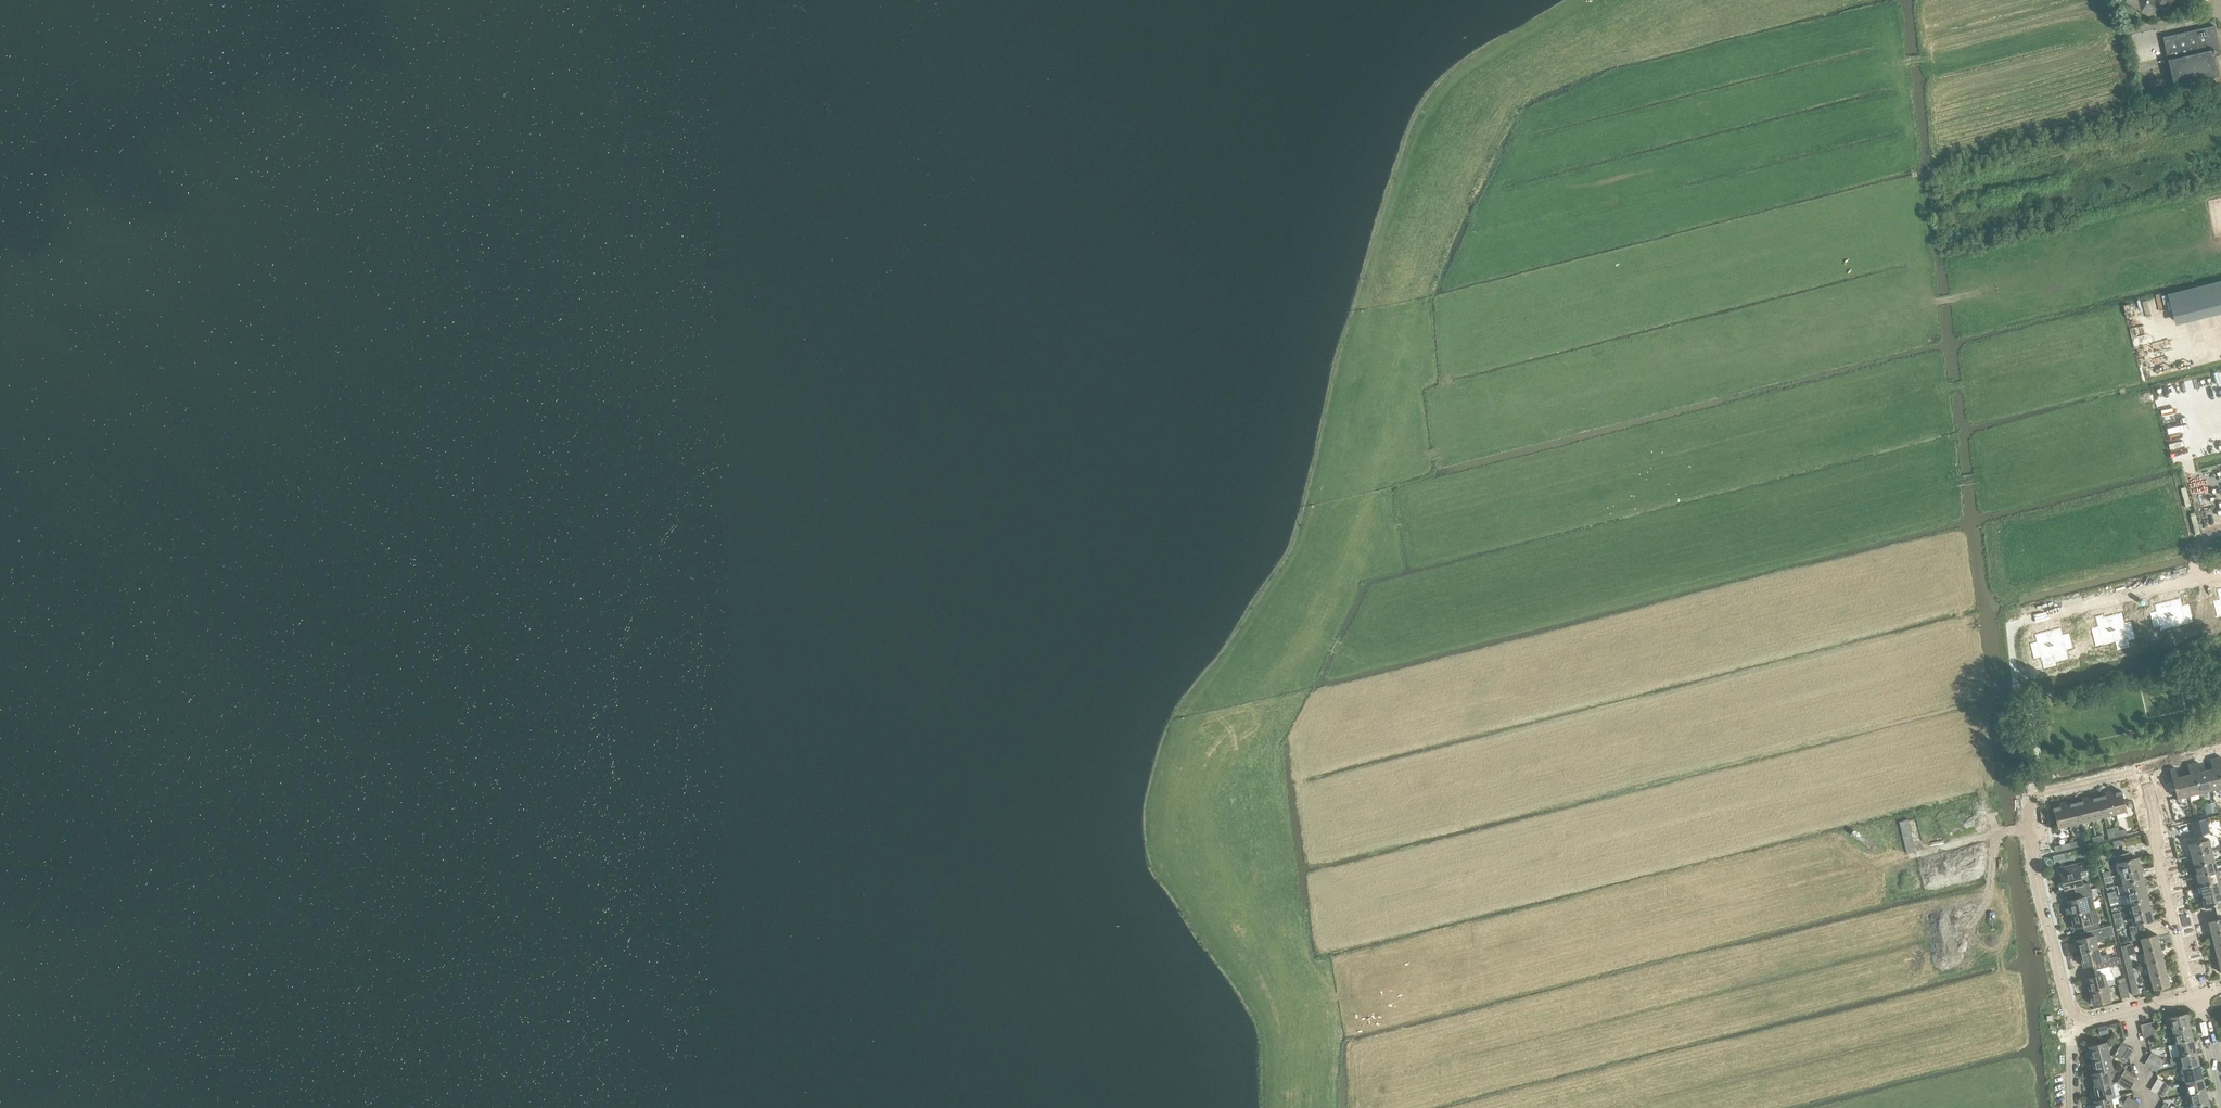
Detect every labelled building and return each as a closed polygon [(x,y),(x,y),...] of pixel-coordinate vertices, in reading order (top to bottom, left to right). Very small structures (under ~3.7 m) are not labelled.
[(2166,14),(2174,0),(2122,0),(2150,17),(2156,8),(2166,14)] [(2220,55),(2220,53),(2215,25),(2202,28),(2202,31),(2187,34),(2187,32),(2163,37),(2174,87),(2219,76),(2215,57),(2220,55)] [(2213,601),(2217,616),(2220,615),(2220,588),(2217,589),(2219,599),(2213,601)] [(2180,598),(2167,601),(2174,627),(2187,624),(2186,621),(2192,619),(2189,605),(2182,606),(2180,598)] [(2157,611),(2150,613),(2154,628),(2160,626),(2161,630),(2174,627),(2167,601),(2155,605),(2157,611)] [(2123,613),(2110,616),(2116,641),(2135,636),(2131,621),(2125,623),(2123,613)] [(2099,627),(2093,629),(2097,643),(2103,642),(2103,644),(2116,641),(2110,616),(2104,617),(2104,615),(2097,617),(2099,627)] [(2062,628),(2049,631),(2056,657),(2069,654),(2068,649),(2074,648),(2070,633),(2064,635),(2062,628)] [(2039,642),(2033,644),(2036,659),(2042,657),(2043,660),(2056,657),(2049,631),(2037,634),(2039,642)] [(2215,758),(2210,759),(2212,769),(2206,770),(2211,790),(2220,788),(2220,789),(2220,781),(2215,758)] [(2198,762),(2193,763),(2200,795),(2202,795),(2201,792),(2211,790),(2206,770),(2200,772),(2198,762)] [(2198,796),(2200,795),(2193,763),(2187,765),(2190,774),(2184,776),(2188,796),(2198,793),(2198,796)] [(2179,798),(2188,796),(2184,776),(2178,777),(2175,768),(2170,769),(2178,801),(2180,800),(2179,798)] [(2114,790),(2109,791),(2115,814),(2127,811),(2122,791),(2115,792),(2114,790)] [(2104,792),(2105,795),(2099,796),(2104,817),(2115,814),(2109,791),(2104,792)] [(2092,795),(2086,796),(2092,819),(2104,817),(2099,796),(2092,798),(2092,795)] [(2081,798),(2082,800),(2076,802),(2081,822),(2092,819),(2086,796),(2081,798)] [(2069,801),(2064,802),(2069,825),(2081,822),(2076,802),(2069,804),(2069,801)] [(2058,828),(2069,825),(2064,802),(2059,803),(2059,806),(2053,808),(2058,828)] [(2214,802),(2204,805),(2206,814),(2217,812),(2214,802)] [(1899,821),(1907,852),(1916,850),(1908,818),(1899,821)] [(2208,825),(2206,819),(2191,822),(2193,829),(2208,825)] [(2193,829),(2194,836),(2209,832),(2208,825),(2193,829)] [(2118,827),(2107,829),(2109,838),(2120,836),(2119,830),(2118,827)] [(2188,852),(2188,856),(2212,850),(2209,839),(2188,844),(2190,851),(2188,852)] [(2068,848),(2075,847),(2073,841),(2053,846),(2055,851),(2068,848)] [(2215,860),(2212,850),(2188,856),(2189,859),(2192,859),(2194,865),(2215,860)] [(2118,864),(2120,873),(2142,867),(2141,864),(2139,865),(2137,857),(2130,858),(2128,852),(2113,856),(2116,865),(2118,864)] [(2217,870),(2215,860),(2194,865),(2195,872),(2193,873),(2194,876),(2217,870)] [(2073,887),(2075,893),(2090,889),(2089,882),(2083,884),(2081,876),(2087,875),(2084,861),(2059,867),(2064,889),(2073,887)] [(2120,873),(2122,883),(2143,878),(2141,870),(2143,870),(2142,867),(2120,873)] [(2199,886),(2220,881),(2217,870),(2194,876),(2195,880),(2197,879),(2199,886)] [(2122,883),(2125,894),(2148,888),(2147,884),(2144,885),(2143,878),(2122,883)] [(2220,881),(2199,886),(2201,893),(2198,893),(2199,897),(2220,891),(2220,885),(2220,881)] [(2149,892),(2148,888),(2125,894),(2128,904),(2148,899),(2146,893),(2149,892)] [(2095,905),(2090,889),(2075,893),(2076,899),(2067,901),(2070,911),(2095,905)] [(2216,912),(2220,911),(2220,891),(2199,897),(2200,901),(2202,900),(2204,908),(2215,906),(2216,912)] [(2128,904),(2130,915),(2153,909),(2152,905),(2150,906),(2148,899),(2128,904)] [(2100,928),(2095,905),(2070,911),(2072,922),(2069,923),(2071,929),(2083,926),(2084,931),(2100,928)] [(2131,934),(2132,940),(2140,938),(2147,937),(2145,930),(2143,923),(2154,921),(2152,913),(2154,913),(2153,909),(2130,915),(2133,925),(2129,926),(2131,934)] [(2220,932),(2220,918),(2218,919),(2208,922),(2211,934),(2220,932)] [(2097,942),(2104,940),(2103,938),(2114,935),(2111,925),(2100,928),(2084,931),(2086,937),(2077,939),(2080,953),(2099,949),(2097,942)] [(2220,945),(2220,932),(2211,934),(2214,947),(2220,945)] [(2147,937),(2140,938),(2144,951),(2160,947),(2157,934),(2147,937)] [(2127,944),(2121,946),(2123,956),(2129,955),(2127,944)] [(2163,960),(2160,947),(2144,951),(2147,964),(2163,960)] [(2100,956),(2099,949),(2080,953),(2083,966),(2092,964),(2093,970),(2110,966),(2121,963),(2119,957),(2117,957),(2117,956),(2110,957),(2109,954),(2100,956)] [(2129,955),(2123,956),(2127,969),(2132,968),(2129,955)] [(2147,964),(2150,977),(2167,973),(2163,960),(2147,964)] [(2111,972),(2110,966),(2093,970),(2095,976),(2086,978),(2089,992),(2108,987),(2106,980),(2114,978),(2112,971),(2111,972)] [(2132,968),(2127,969),(2130,982),(2136,981),(2136,980),(2139,979),(2137,972),(2134,972),(2132,968)] [(2170,986),(2167,973),(2150,977),(2154,990),(2170,986)] [(2136,981),(2130,982),(2133,995),(2139,993),(2136,981)] [(2126,982),(2119,984),(2117,984),(2121,998),(2129,996),(2126,982)] [(2111,1001),(2108,987),(2089,992),(2093,1005),(2111,1001)] [(2169,1017),(2172,1030),(2189,1026),(2186,1013),(2169,1017)] [(2154,1021),(2147,1023),(2150,1036),(2157,1034),(2154,1021)] [(2143,1037),(2150,1036),(2147,1023),(2140,1024),(2143,1037)] [(2193,1039),(2189,1026),(2172,1030),(2176,1043),(2193,1039)] [(2176,1043),(2179,1056),(2196,1051),(2193,1039),(2176,1043)] [(2088,1046),(2092,1060),(2110,1055),(2106,1042),(2088,1046)] [(2114,1054),(2120,1057),(2127,1045),(2121,1042),(2114,1054)] [(2120,1057),(2126,1061),(2133,1049),(2127,1045),(2120,1057)] [(2199,1064),(2196,1051),(2179,1056),(2169,1058),(2171,1064),(2180,1062),(2182,1068),(2199,1064)] [(2144,1064),(2150,1068),(2157,1056),(2151,1052),(2144,1064)] [(2092,1060),(2095,1073),(2109,1070),(2113,1069),(2110,1055),(2092,1060)] [(2163,1060),(2157,1056),(2150,1068),(2156,1071),(2163,1060)] [(2185,1081),(2202,1077),(2199,1064),(2182,1068),(2185,1081)] [(2125,1069),(2121,1075),(2134,1082),(2137,1076),(2125,1069)] [(2112,1083),(2109,1070),(2095,1073),(2091,1074),(2094,1087),(2112,1083)] [(2130,1089),(2134,1082),(2121,1075),(2117,1081),(2130,1089)] [(2205,1089),(2202,1077),(2185,1081),(2188,1093),(2205,1089)] [(2150,1089),(2156,1093),(2163,1081),(2158,1078),(2150,1089)] [(2169,1085),(2163,1081),(2156,1093),(2162,1097),(2169,1085)] [(2110,1097),(2115,1096),(2112,1083),(2094,1087),(2096,1099),(2097,1101),(2110,1097)] [(2188,1093),(2191,1106),(2208,1102),(2205,1089),(2188,1093)] [(2124,1102),(2134,1107),(2137,1107),(2140,1103),(2127,1096),(2124,1102)] [(2110,1097),(2097,1101),(2096,1099),(2092,1100),(2094,1107),(2113,1107),(2110,1097)]
